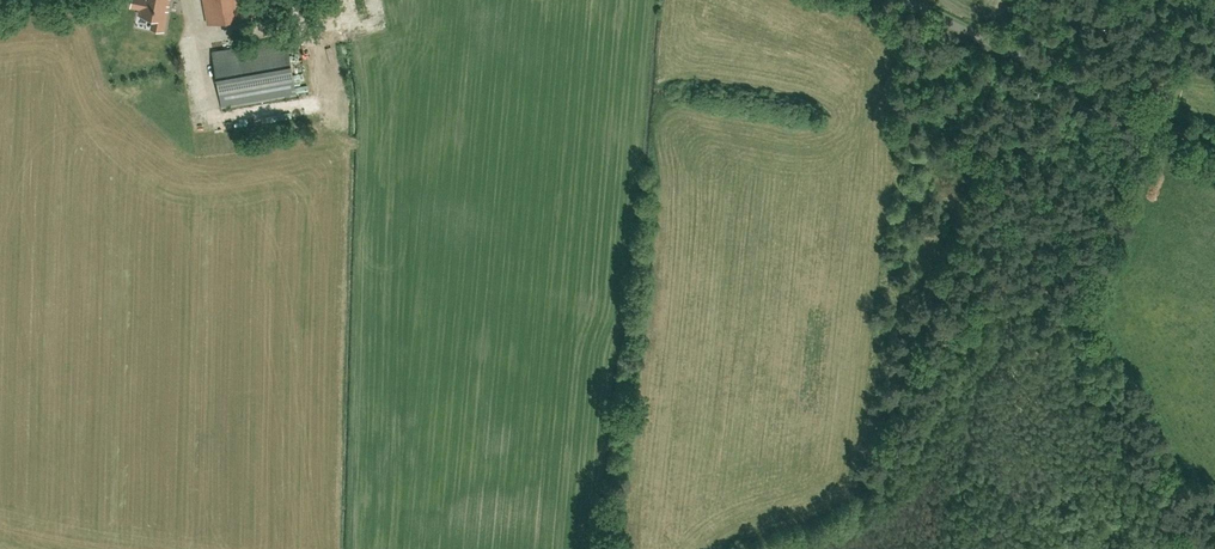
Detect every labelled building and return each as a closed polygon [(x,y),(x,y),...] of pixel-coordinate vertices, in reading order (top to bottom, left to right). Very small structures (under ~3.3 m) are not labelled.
[(169,0),(132,0),(131,6),(141,8),(139,15),(154,18),(152,29),(163,31),(167,11),(166,11),(169,0)] [(247,0),(202,0),(207,24),(250,16),(247,0)] [(212,52),(222,108),(296,95),(286,39),(212,52)]
